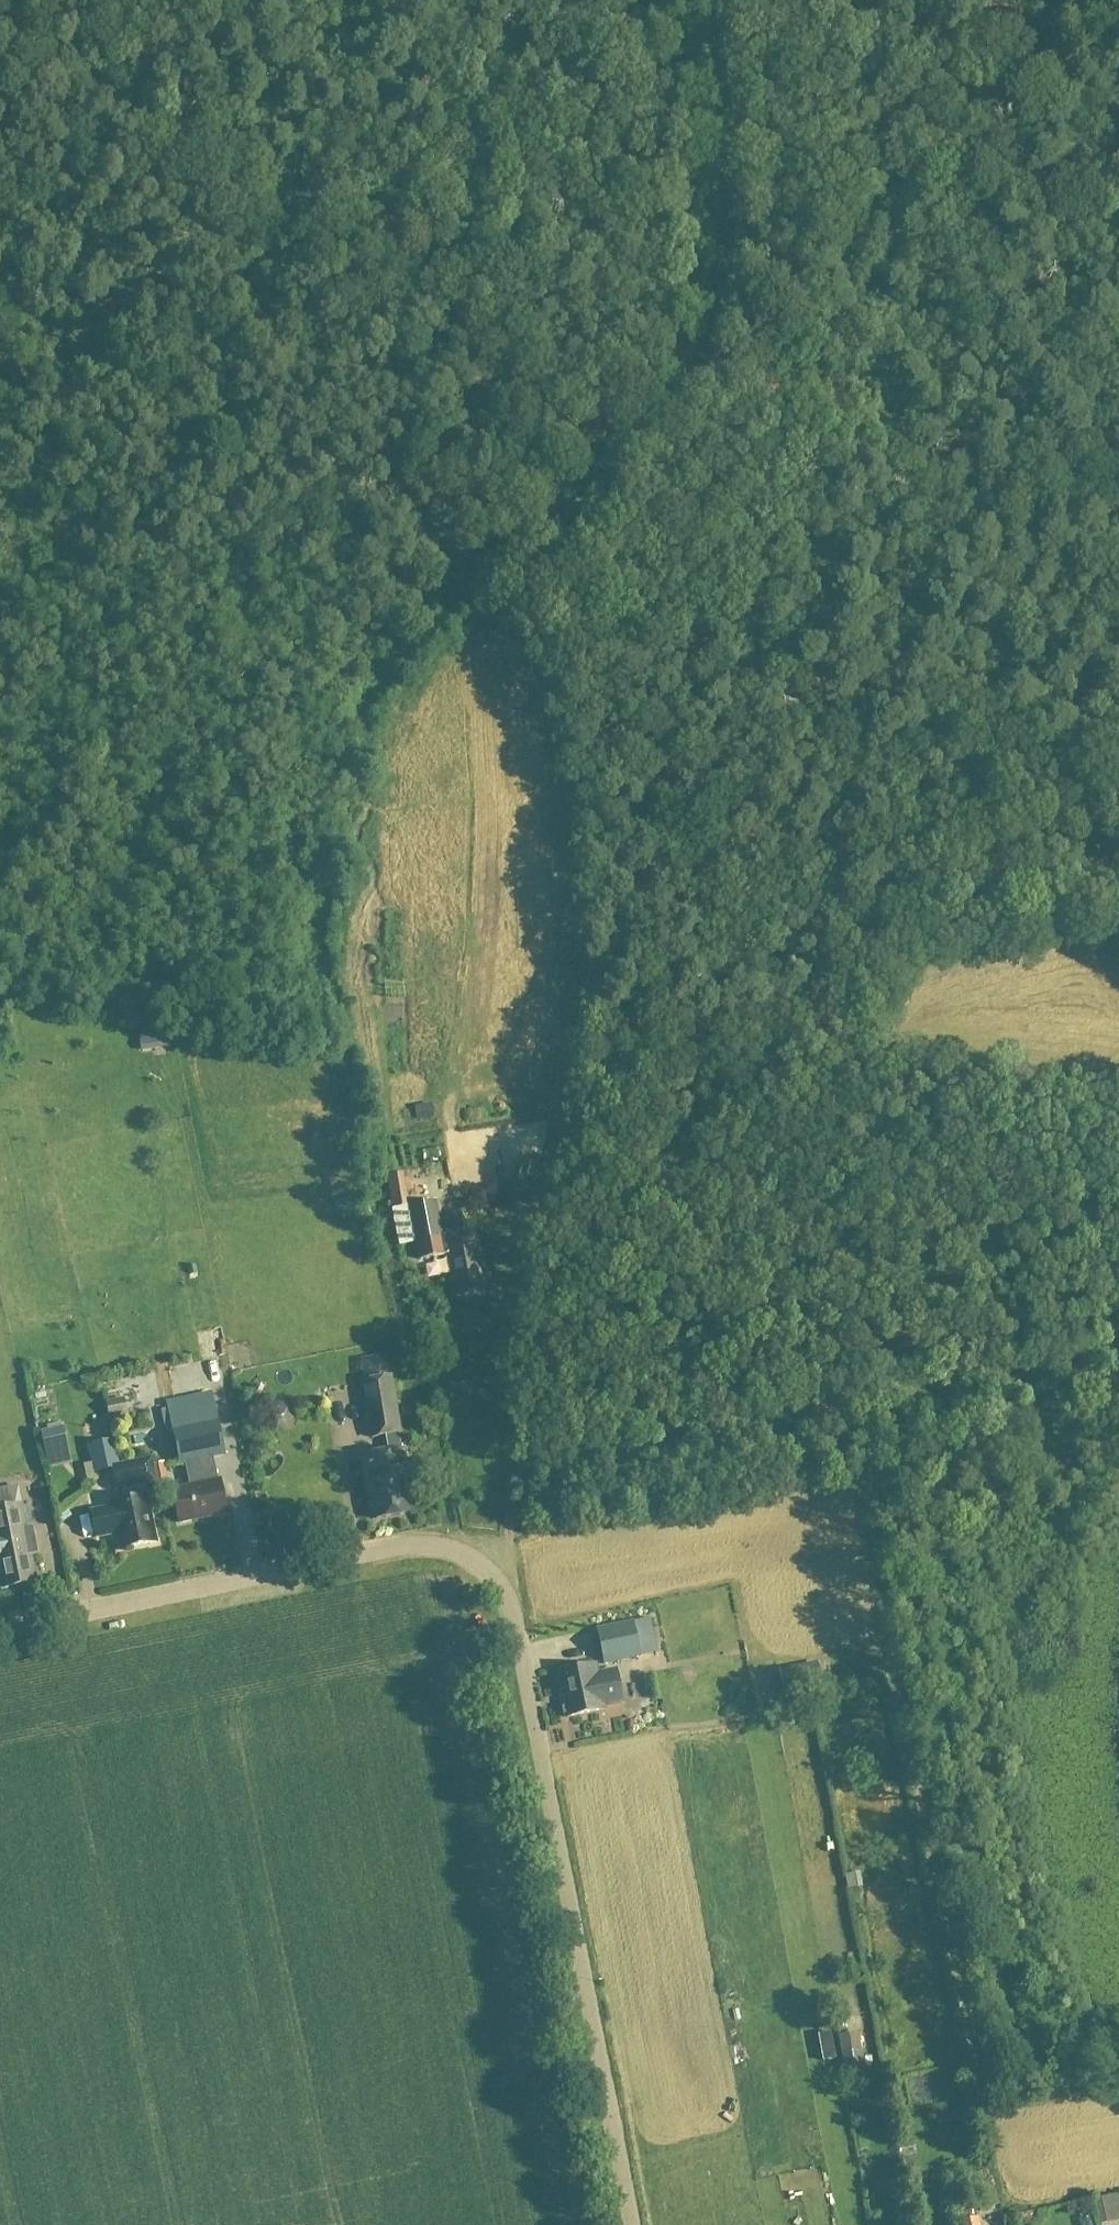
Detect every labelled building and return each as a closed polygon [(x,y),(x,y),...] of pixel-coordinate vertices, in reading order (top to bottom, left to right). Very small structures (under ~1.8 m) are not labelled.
[(398,1248),(415,1244),(418,1262),(432,1259),(432,1260),(444,1258),(445,1262),(448,1262),(451,1277),(448,1278),(453,1299),(488,1292),(476,1231),(442,1238),(435,1203),(391,1212),(398,1248)] [(371,1494),(375,1515),(376,1521),(412,1515),(401,1453),(399,1453),(396,1436),(399,1436),(389,1380),(362,1385),(372,1440),(384,1438),(387,1455),(360,1460),(366,1495),(371,1494)] [(167,1411),(174,1445),(179,1466),(186,1464),(191,1489),(172,1493),(178,1525),(226,1515),(219,1483),(216,1484),(211,1460),(223,1457),(211,1401),(167,1411)] [(111,1444),(90,1449),(95,1472),(116,1468),(111,1444)] [(143,1486),(154,1484),(149,1462),(111,1470),(115,1492),(126,1489),(129,1502),(111,1506),(112,1510),(89,1514),(95,1540),(117,1536),(121,1552),(155,1545),(143,1486)] [(36,1583),(29,1551),(33,1550),(31,1536),(26,1537),(20,1507),(10,1509),(10,1506),(3,1508),(4,1510),(0,1511),(0,1581),(2,1590),(36,1583)] [(632,1623),(596,1631),(603,1665),(639,1658),(632,1623)] [(614,1670),(595,1674),(593,1667),(555,1674),(564,1718),(602,1710),(602,1708),(621,1704),(614,1670)] [(1118,2223),(1118,2203),(1107,2205),(1110,2224),(1118,2223)]
